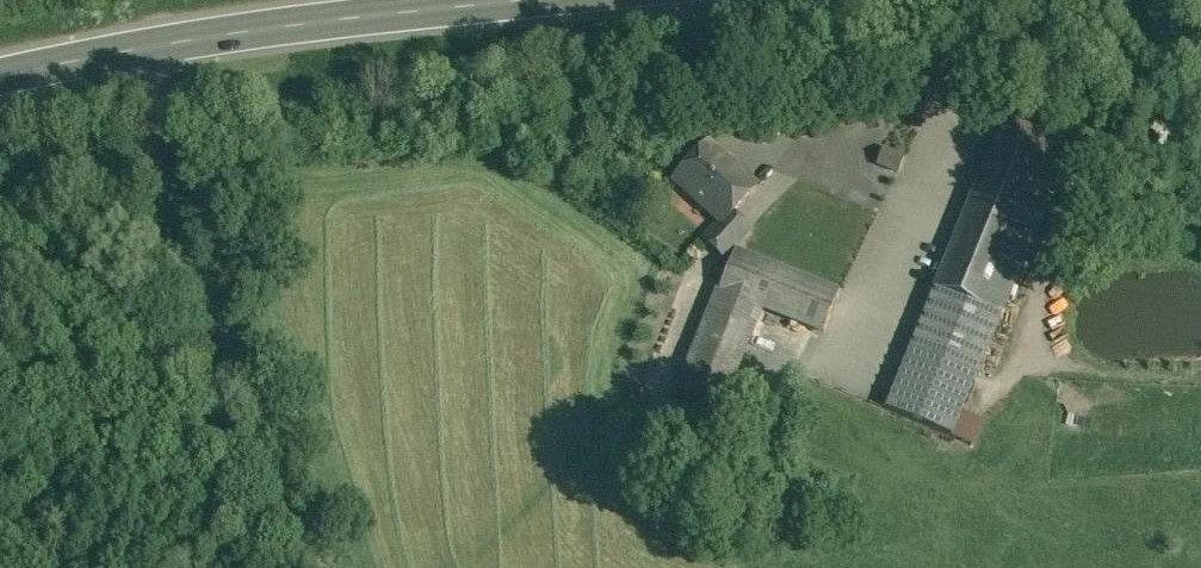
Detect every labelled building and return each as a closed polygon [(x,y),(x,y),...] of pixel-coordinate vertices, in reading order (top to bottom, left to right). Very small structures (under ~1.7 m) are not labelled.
[(1005,119),(911,349),(884,413),(950,441),(977,376),(1020,271),(1005,264),(1055,140),(1005,119)] [(708,146),(690,166),(692,167),(677,183),(722,223),(723,224),(731,215),(755,189),(744,178),(743,171),(732,161),(725,161),(708,146)] [(904,157),(884,149),(878,165),(898,173),(904,157)] [(731,215),(723,224),(722,223),(706,241),(723,257),(748,230),(731,215)] [(839,295),(735,254),(719,291),(761,307),(824,332),(839,295)] [(761,307),(719,291),(678,392),(720,409),(761,307)]
